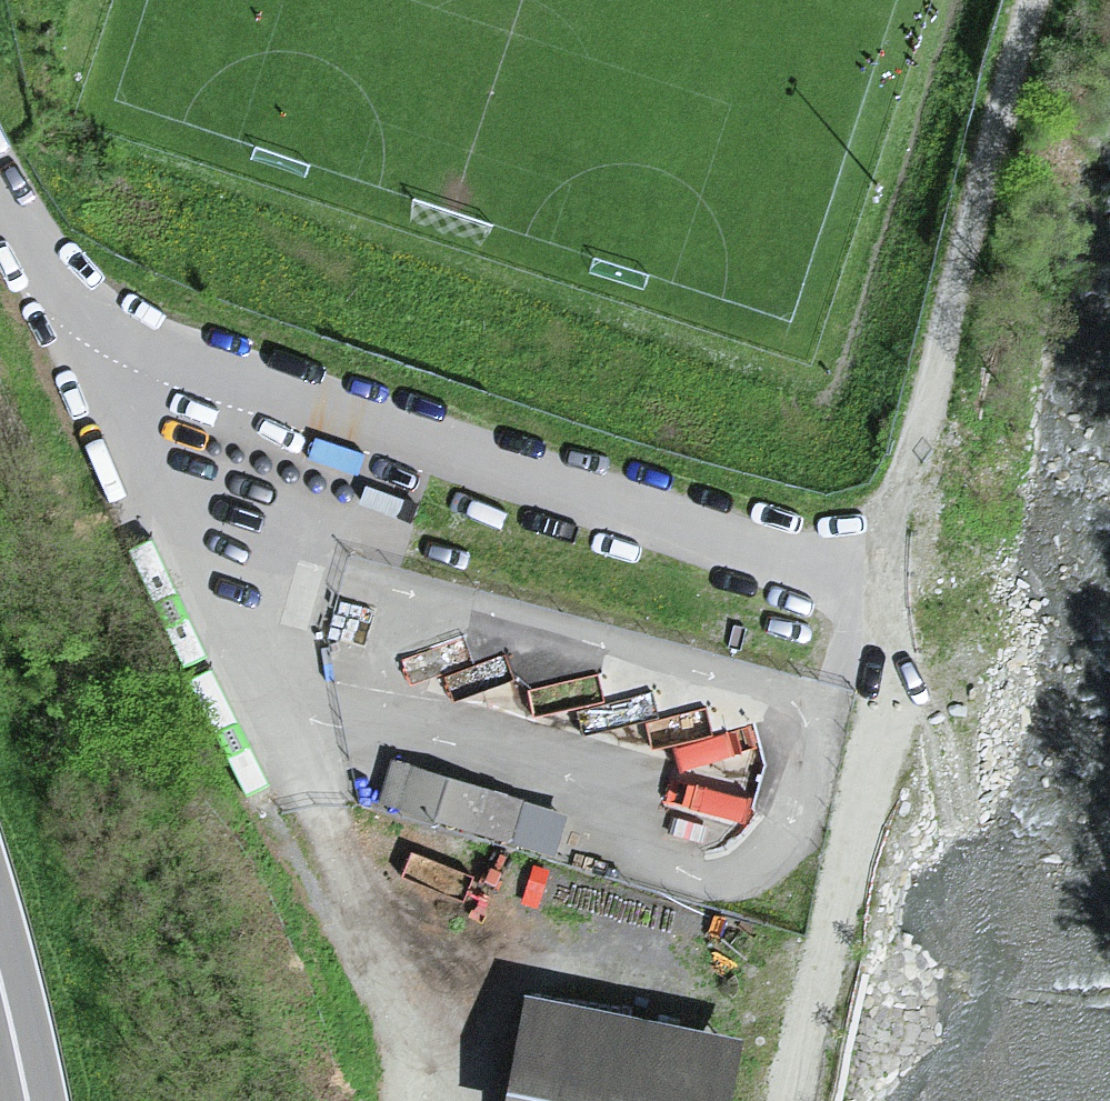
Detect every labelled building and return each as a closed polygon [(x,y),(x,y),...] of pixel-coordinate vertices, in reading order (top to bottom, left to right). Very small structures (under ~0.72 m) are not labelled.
[(520,799),(398,764),(386,804),(509,839),(520,799)] [(509,1100),(729,1100),(741,1042),(531,999),(509,1100)]
